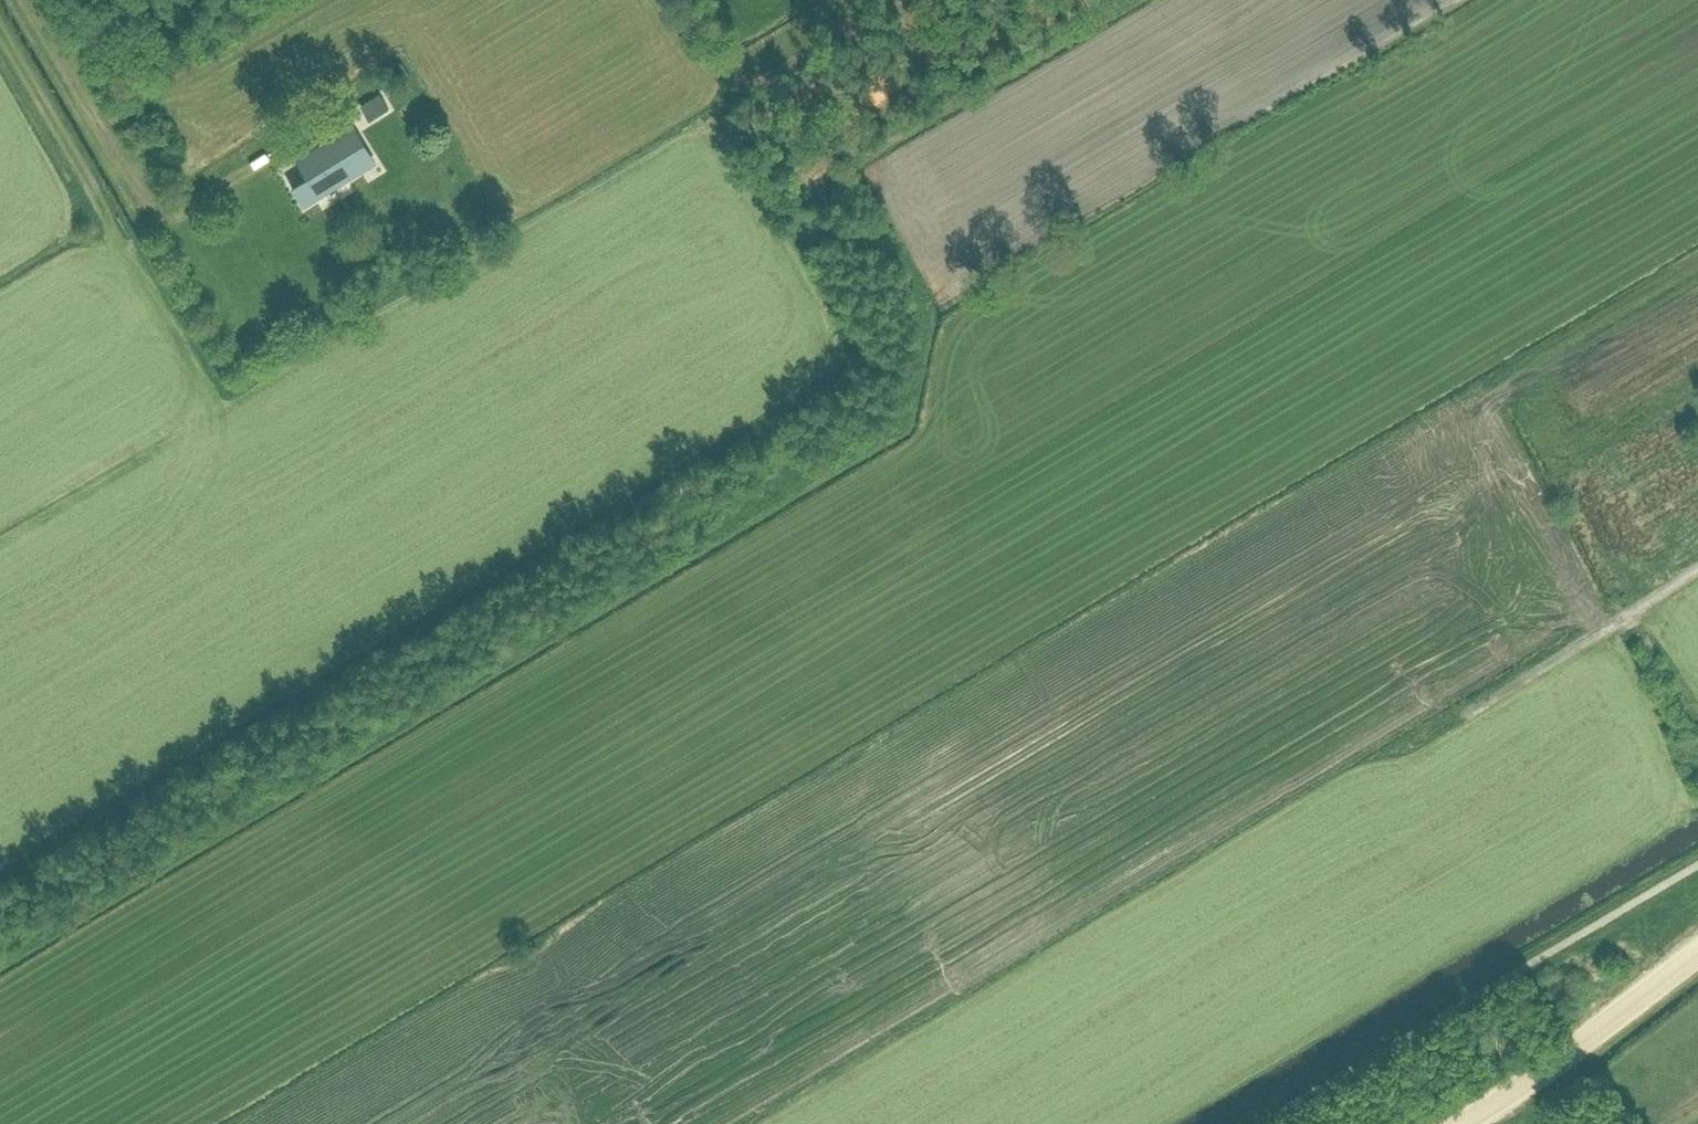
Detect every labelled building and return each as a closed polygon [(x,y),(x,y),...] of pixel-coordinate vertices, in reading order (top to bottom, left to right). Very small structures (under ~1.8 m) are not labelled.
[(363,109),(370,120),(389,108),(382,97),(363,109)] [(349,154),(365,144),(354,125),(298,160),(309,178),(292,188),(304,207),(360,172),(349,154)]
